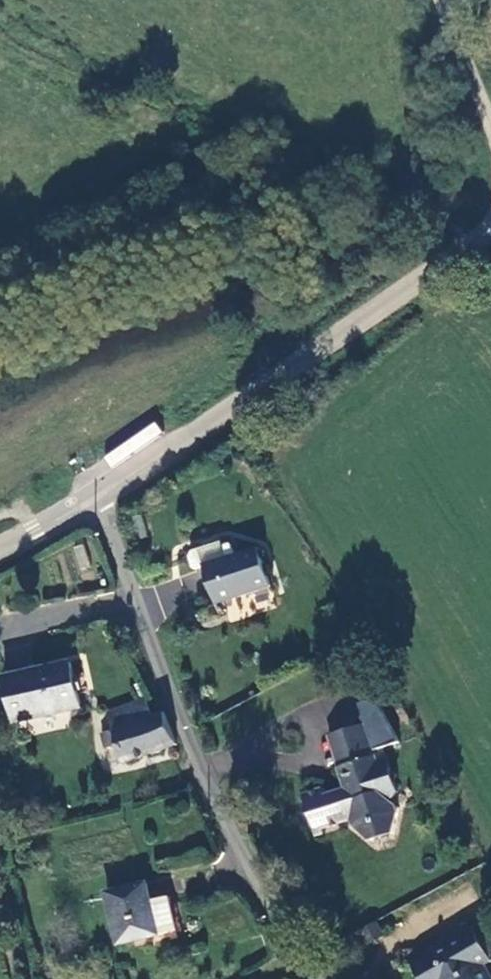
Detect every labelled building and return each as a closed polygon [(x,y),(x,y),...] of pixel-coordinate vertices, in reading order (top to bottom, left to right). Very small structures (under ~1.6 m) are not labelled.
[(218,604),(273,586),(260,548),(235,555),(231,544),(222,547),(222,543),(191,553),(187,561),(190,571),(206,566),(218,604)] [(73,662),(7,676),(15,719),(82,706),(73,662)] [(386,770),(379,750),(387,748),(403,742),(378,698),(362,703),(369,723),(345,731),(355,764),(351,766),(355,777),(352,778),(350,786),(328,793),(327,789),(307,796),(317,830),(352,820),(354,824),(374,841),(374,834),(391,829),(397,833),(402,807),(395,799),(401,793),(393,767),(386,770)] [(125,763),(178,743),(166,711),(155,714),(148,699),(122,707),(109,712),(114,729),(100,734),(106,749),(118,745),(125,763)] [(342,768),(351,766),(355,764),(345,731),(331,737),(342,768)] [(387,748),(379,750),(386,770),(393,767),(387,748)] [(454,802),(447,790),(438,796),(445,807),(454,802)] [(155,898),(149,881),(107,892),(119,946),(183,930),(173,893),(155,898)] [(387,932),(380,919),(366,928),(372,940),(387,932)] [(477,929),(490,955),(490,954),(490,922),(477,929)] [(412,954),(425,978),(490,978),(490,968),(487,962),(490,959),(490,956),(490,955),(477,929),(475,925),(434,946),(432,943),(412,954)]
